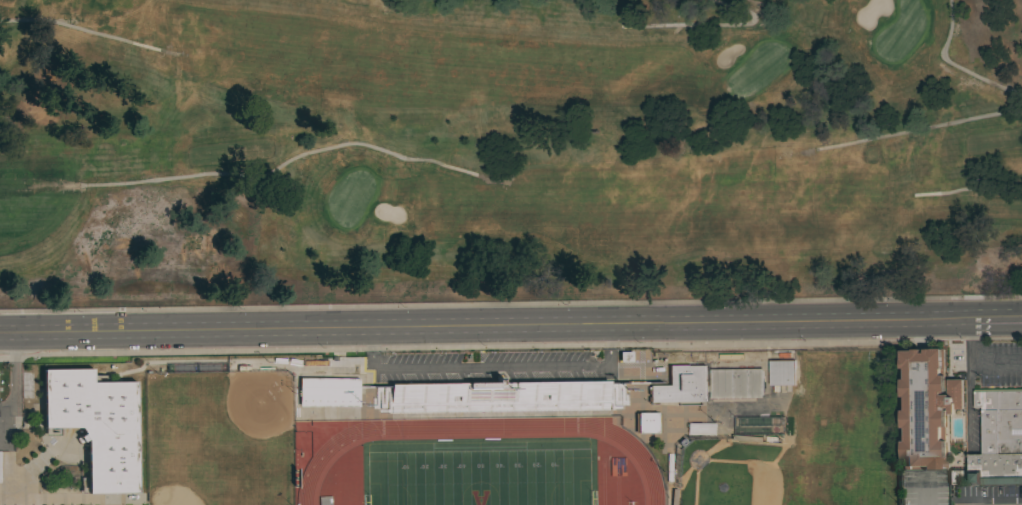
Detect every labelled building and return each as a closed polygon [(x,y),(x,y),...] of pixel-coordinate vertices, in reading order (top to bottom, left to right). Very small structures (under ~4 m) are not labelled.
[(962,409),(954,409),(954,414),(948,414),(948,407),(944,407),(945,469),(901,470),(899,350),(911,350),(911,349),(919,349),(919,352),(923,352),(923,349),(942,348),(943,392),(940,392),(940,394),(946,394),(946,379),(962,379),(962,409)] [(647,351),(621,352),(621,377),(636,377),(636,371),(648,371),(647,351)] [(794,360),(795,385),(779,385),(779,391),(774,391),(774,385),(769,385),(769,360),(794,360)] [(705,365),(705,402),(650,403),(650,402),(648,402),(648,397),(650,397),(650,394),(648,394),(647,389),(650,389),(650,386),(669,385),(669,382),(669,366),(705,365)] [(762,368),(762,398),(710,398),(710,369),(762,368)] [(93,369),(93,383),(118,382),(136,382),(138,493),(88,494),(87,440),(83,442),(80,437),(85,434),(81,428),(44,428),(43,370),(93,369)] [(357,378),(357,386),(357,407),(298,406),(299,378),(357,378)] [(496,382),(496,378),(501,378),(502,382),(609,381),(609,383),(609,408),(389,411),(389,384),(496,382)] [(973,390),(1021,389),(1021,453),(982,454),(981,407),(974,407),(973,390)] [(660,413),(660,432),(635,433),(635,413),(660,413)] [(687,435),(714,436),(714,425),(687,424),(687,435)] [(762,437),(762,442),(731,439),(731,434),(762,437)] [(982,454),(1021,453),(1021,483),(968,484),(967,454),(982,454)]
